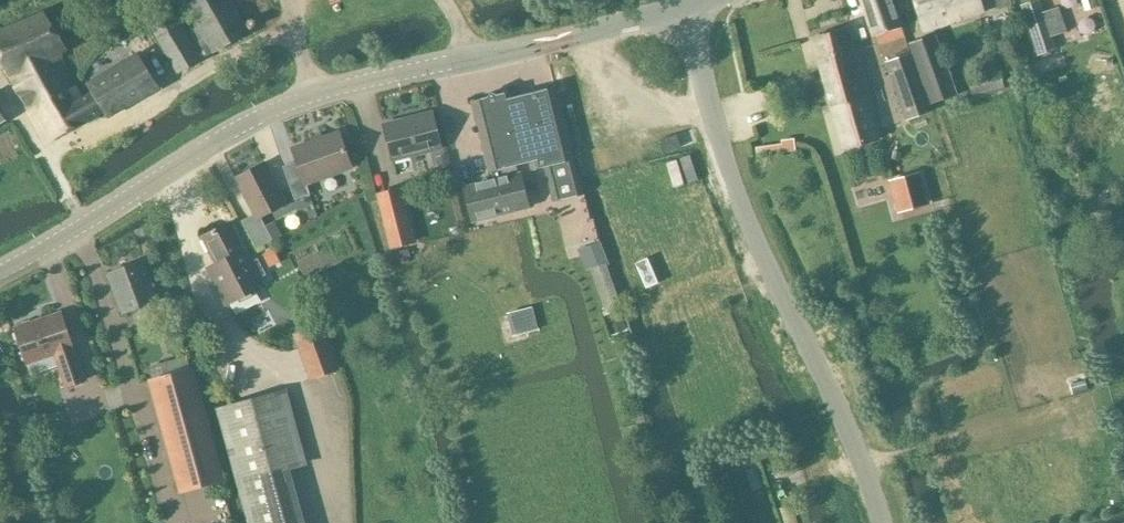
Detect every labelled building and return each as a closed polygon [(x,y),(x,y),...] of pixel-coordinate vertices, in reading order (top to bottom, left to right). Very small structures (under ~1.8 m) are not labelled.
[(249,32),(231,0),(197,0),(187,6),(198,27),(187,33),(167,0),(161,0),(142,11),(178,73),(249,32)] [(901,26),(893,0),(861,0),(872,36),(901,26)] [(956,20),(983,11),(979,0),(913,0),(923,31),(956,20)] [(998,8),(1011,4),(1010,0),(995,0),(998,8)] [(1022,5),(1039,54),(1054,49),(1038,0),(1037,0),(1022,5)] [(59,136),(41,103),(63,91),(75,84),(59,53),(67,49),(45,11),(0,31),(0,60),(47,143),(59,136)] [(877,139),(865,95),(846,28),(812,37),(830,105),(832,109),(833,109),(832,105),(837,104),(849,147),(877,139)] [(931,104),(956,95),(935,34),(910,43),(931,104)] [(912,53),(885,62),(905,120),(932,110),(912,53)] [(82,98),(75,84),(63,91),(81,124),(105,110),(109,117),(158,90),(138,56),(88,84),(93,92),(82,98)] [(1004,87),(999,69),(967,78),(972,96),(1004,87)] [(492,179),(465,185),(474,219),(527,206),(519,173),(517,173),(515,164),(529,161),(531,169),(546,166),(555,201),(581,194),(572,160),(554,87),(514,97),(512,90),(471,100),(488,171),(490,171),(492,179)] [(81,124),(63,91),(41,103),(59,136),(81,124)] [(393,160),(441,148),(433,112),(384,124),(393,160)] [(306,183),(350,167),(338,134),(293,150),(297,162),(283,167),(295,199),(310,194),(306,183)] [(677,138),(658,143),(662,159),(681,153),(677,138)] [(794,139),(781,140),(781,144),(759,147),(760,155),(795,151),(794,139)] [(447,154),(436,157),(441,177),(453,174),(447,154)] [(265,163),(236,178),(255,215),(242,221),(256,250),(273,242),(260,215),(284,203),(265,163)] [(916,175),(890,182),(898,210),(924,203),(916,175)] [(400,187),(376,193),(390,250),(414,244),(400,187)] [(1098,220),(1094,209),(1082,214),(1086,225),(1098,220)] [(202,237),(216,263),(208,267),(227,303),(263,284),(259,276),(265,273),(257,259),(251,262),(231,222),(202,237)] [(278,257),(274,248),(263,254),(267,263),(278,257)] [(109,273),(124,313),(159,300),(143,260),(109,273)] [(605,313),(621,307),(606,263),(590,268),(605,313)] [(67,386),(85,380),(76,353),(75,353),(73,347),(73,346),(62,313),(32,323),(31,321),(20,324),(21,327),(16,329),(28,362),(56,352),(58,358),(58,359),(67,386)] [(626,330),(621,315),(607,320),(612,335),(626,330)] [(321,326),(296,335),(310,377),(336,368),(321,326)] [(182,487),(220,476),(191,370),(153,380),(182,487)] [(288,466),(305,461),(286,392),(218,411),(248,522),(304,522),(288,466)]
